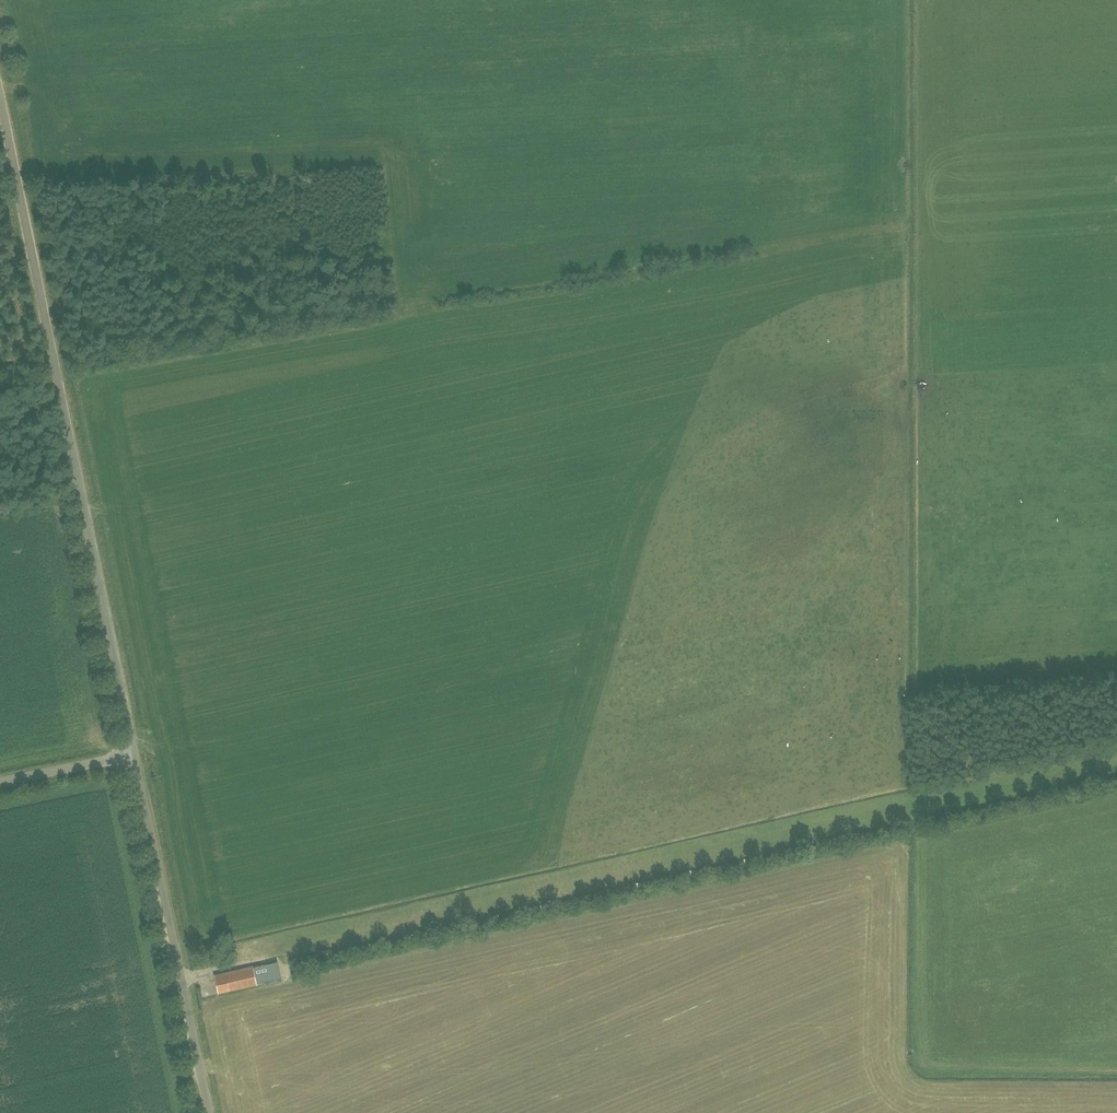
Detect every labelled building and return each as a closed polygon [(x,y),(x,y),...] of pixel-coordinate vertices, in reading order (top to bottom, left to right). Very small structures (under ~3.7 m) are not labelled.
[(215,978),(218,992),(256,983),(252,965),(225,972),(226,975),(215,978)]
